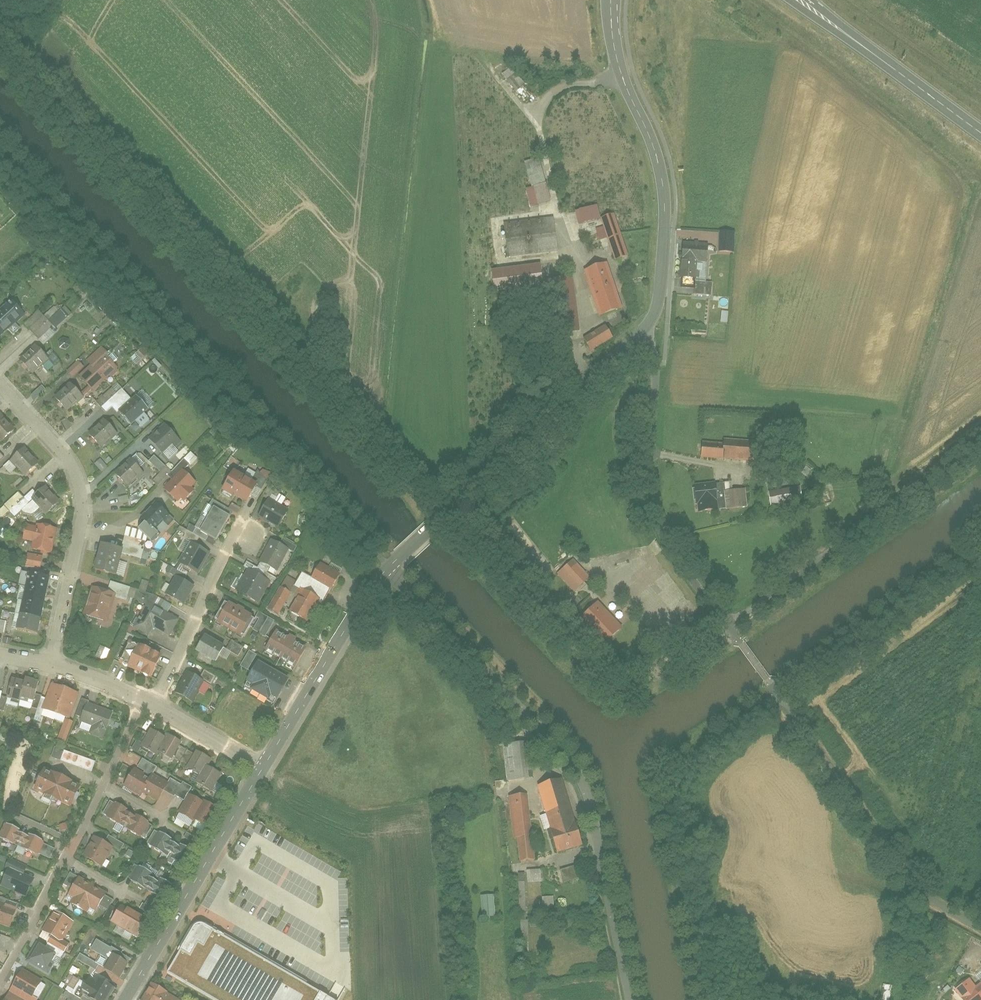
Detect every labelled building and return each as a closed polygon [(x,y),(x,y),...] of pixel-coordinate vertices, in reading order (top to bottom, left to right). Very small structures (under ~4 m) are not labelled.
[(515,71),(506,80),(516,91),(525,83),(515,71)] [(525,162),(533,186),(546,183),(538,158),(525,162)] [(533,186),(526,189),(532,207),(551,200),(546,183),(533,186)] [(596,206),(577,210),(580,223),(599,219),(596,206)] [(616,212),(602,217),(605,226),(608,236),(615,259),(630,255),(616,212)] [(553,218),(505,223),(509,256),(557,251),(553,218)] [(608,236),(605,226),(597,229),(600,239),(608,236)] [(735,231),(721,230),(719,251),(734,251),(735,231)] [(709,244),(684,242),(683,259),(698,260),(708,261),(709,244)] [(697,279),(698,260),(683,259),(681,287),(694,287),(695,279),(697,279)] [(539,263),(492,270),(494,289),(542,283),(539,263)] [(609,263),(585,271),(600,315),(623,307),(609,263)] [(580,329),(573,276),(554,279),(561,332),(580,329)] [(0,314),(0,338),(0,339),(26,315),(14,302),(0,314)] [(41,343),(73,314),(62,303),(45,318),(38,310),(23,323),(41,343)] [(605,325),(585,338),(593,351),(613,338),(605,325)] [(63,350),(71,344),(65,337),(58,342),(63,350)] [(37,346),(20,360),(33,375),(50,360),(37,346)] [(79,375),(93,392),(119,369),(101,348),(87,361),(91,365),(79,375)] [(79,363),(69,374),(72,378),(83,366),(79,363)] [(70,382),(54,398),(67,411),(83,396),(70,382)] [(96,402),(106,412),(126,393),(116,383),(96,402)] [(29,395),(32,400),(46,391),(42,385),(29,395)] [(137,396),(120,411),(132,425),(149,409),(137,396)] [(1,415),(0,416),(0,441),(1,443),(15,430),(1,415)] [(105,420),(88,435),(102,450),(119,435),(105,420)] [(166,425),(151,439),(164,453),(173,444),(175,447),(181,442),(166,425)] [(754,441),(724,439),(724,443),(723,458),(753,460),(754,441)] [(724,443),(703,442),(702,456),(723,458),(724,443)] [(40,465),(26,449),(12,462),(26,477),(40,465)] [(148,461),(160,472),(151,481),(157,486),(171,472),(154,455),(148,461)] [(100,459),(94,464),(101,471),(106,466),(100,459)] [(132,460),(115,476),(129,490),(146,474),(132,460)] [(183,470),(164,490),(178,503),(182,499),(185,501),(195,490),(192,487),(196,482),(183,470)] [(224,490),(248,502),(257,483),(234,471),(224,490)] [(715,482),(695,484),(699,512),(719,509),(716,485),(715,482)] [(724,483),(716,485),(719,509),(728,508),(725,491),(724,483)] [(61,502),(46,487),(32,501),(47,516),(61,502)] [(725,491),(728,508),(749,505),(746,488),(725,491)] [(798,488),(768,494),(771,510),(801,504),(799,493),(798,488)] [(806,492),(799,493),(801,504),(808,503),(806,492)] [(268,499),(258,519),(278,530),(289,510),(268,499)] [(156,530),(170,516),(157,503),(143,518),(147,522),(141,529),(155,543),(162,536),(156,530)] [(208,520),(223,529),(230,517),(215,508),(208,520)] [(513,518),(499,528),(539,579),(553,568),(513,518)] [(201,532),(217,540),(223,529),(208,520),(201,532)] [(53,554),(58,529),(38,525),(37,528),(27,526),(24,541),(35,543),(33,550),(53,554)] [(258,561),(279,571),(290,550),(269,539),(258,561)] [(178,562),(198,575),(211,554),(190,542),(178,562)] [(102,544),(95,571),(118,576),(125,550),(102,544)] [(40,568),(42,556),(26,553),(24,565),(40,568)] [(572,560),(557,573),(574,592),(588,579),(572,560)] [(247,571),(236,592),(260,604),(271,583),(247,571)] [(51,579),(31,574),(28,588),(47,592),(51,579)] [(286,575),(281,586),(288,590),(293,579),(286,575)] [(167,595),(185,605),(195,587),(176,577),(167,595)] [(276,586),(268,611),(281,615),(288,590),(276,586)] [(93,587),(84,615),(108,622),(117,594),(93,587)] [(47,592),(28,588),(25,601),(44,606),(47,592)] [(294,601),(314,611),(320,600),(300,589),(294,601)] [(44,606),(25,601),(21,615),(41,620),(44,606)] [(154,627),(170,637),(180,620),(149,601),(133,628),(148,637),(154,627)] [(288,612),(309,623),(314,611),(294,601),(288,612)] [(219,625),(243,638),(254,617),(231,605),(219,625)] [(599,605),(581,621),(601,643),(619,627),(599,605)] [(257,613),(255,618),(257,618),(252,631),(266,636),(273,619),(257,613)] [(41,620),(21,615),(18,629),(37,634),(41,620)] [(266,651),(296,668),(307,648),(277,632),(266,651)] [(206,636),(198,652),(218,663),(227,647),(206,636)] [(122,665),(153,679),(163,657),(132,643),(122,665)] [(95,657),(104,661),(109,650),(99,646),(95,657)] [(248,669),(251,662),(252,662),(255,654),(247,651),(241,666),(248,669)] [(272,696),(280,701),(292,680),(261,663),(249,684),(255,687),(253,690),(270,700),(272,696)] [(204,669),(199,677),(212,686),(217,678),(204,669)] [(186,671),(174,692),(193,702),(205,682),(186,671)] [(34,701),(39,681),(27,679),(26,683),(13,679),(8,699),(21,702),(22,698),(34,701)] [(66,689),(51,684),(42,709),(56,714),(66,689)] [(80,694),(66,689),(56,714),(71,719),(80,694)] [(103,739),(113,712),(88,702),(81,721),(93,725),(90,734),(103,739)] [(151,729),(141,746),(157,755),(158,752),(173,760),(183,743),(167,733),(164,737),(151,729)] [(505,745),(509,782),(528,780),(525,743),(505,745)] [(54,747),(50,758),(91,771),(95,760),(54,747)] [(214,760),(197,751),(187,769),(201,776),(197,783),(214,792),(224,774),(210,767),(214,760)] [(37,791),(74,808),(84,787),(46,770),(37,791)] [(581,845),(561,779),(538,786),(558,852),(581,845)] [(211,828),(221,810),(206,801),(204,804),(189,795),(178,813),(195,823),(197,820),(211,828)] [(528,795),(510,797),(513,838),(519,837),(521,861),(534,860),(528,795)] [(142,837),(150,822),(138,816),(137,817),(128,812),(129,810),(115,803),(107,818),(123,826),(124,823),(130,826),(128,830),(142,837)] [(0,836),(0,838),(19,847),(25,833),(5,824),(0,836)] [(151,847),(184,866),(193,851),(183,845),(181,848),(171,843),(173,839),(160,832),(151,847)] [(25,833),(19,847),(39,856),(45,842),(25,833)] [(113,847),(94,837),(83,856),(103,866),(113,847)] [(1,883),(27,896),(35,879),(23,874),(27,868),(9,859),(4,867),(8,869),(1,883)] [(560,882),(578,879),(576,866),(557,870),(560,882)] [(131,882),(163,899),(171,885),(160,879),(158,883),(152,879),(154,875),(139,867),(131,882)] [(546,883),(546,870),(527,871),(528,884),(546,883)] [(517,873),(519,913),(526,913),(524,873),(517,873)] [(107,893),(79,878),(69,895),(75,898),(72,905),(87,913),(90,907),(97,911),(107,893)] [(480,895),(481,917),(495,916),(493,894),(480,895)] [(530,907),(543,906),(543,897),(530,899),(530,907)] [(555,917),(554,897),(543,897),(543,906),(543,917),(555,917)] [(150,914),(155,903),(145,899),(140,910),(150,914)] [(11,928),(17,909),(0,903),(0,924),(11,928)] [(112,924),(140,939),(149,922),(121,907),(112,924)] [(74,922),(54,910),(42,931),(52,936),(48,944),(65,953),(70,944),(64,941),(74,922)] [(170,973),(218,999),(342,999),(348,990),(335,983),(328,994),(224,934),(201,920),(170,973)] [(36,942),(26,962),(49,975),(56,963),(52,961),(56,953),(36,942)] [(106,969),(120,978),(128,964),(114,955),(106,969)] [(6,999),(40,999),(35,996),(43,981),(23,970),(6,999)] [(93,999),(107,999),(114,988),(103,981),(100,987),(90,981),(85,990),(95,996),(93,999)] [(150,984),(141,999),(179,999),(180,999),(150,984)] [(881,999),(889,999),(891,985),(883,984),(881,999)] [(971,986),(963,991),(970,999),(972,999),(978,996),(971,986)]
